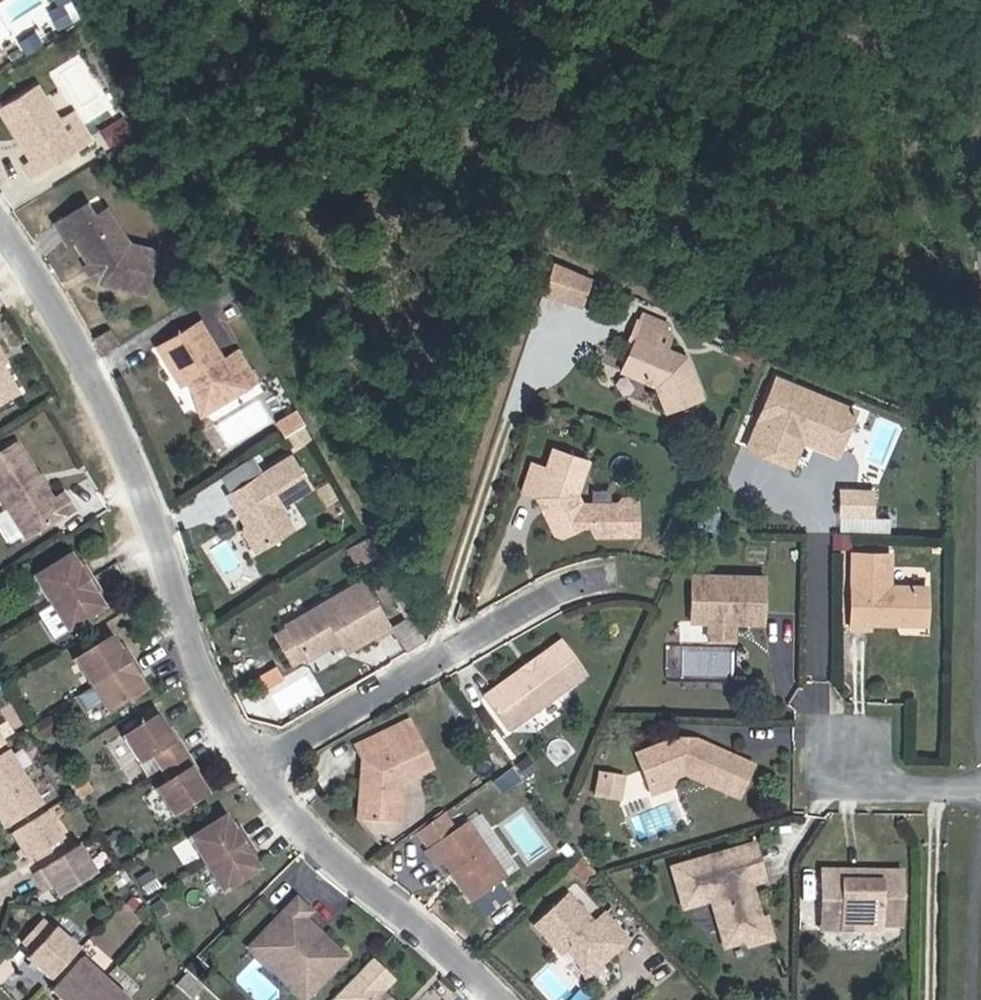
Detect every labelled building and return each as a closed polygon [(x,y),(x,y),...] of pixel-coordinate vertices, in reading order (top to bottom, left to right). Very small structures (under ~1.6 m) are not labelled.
[(14,66),(0,44),(0,75),(14,66)] [(44,191),(87,164),(68,134),(45,97),(11,120),(41,171),(35,176),(44,191)] [(113,287),(110,290),(114,296),(156,304),(165,265),(140,259),(133,246),(110,241),(104,232),(96,219),(67,238),(79,256),(85,253),(100,277),(104,274),(113,287)] [(117,223),(104,232),(110,241),(133,246),(117,223)] [(103,293),(110,290),(113,287),(104,274),(100,277),(95,281),(103,293)] [(641,381),(641,387),(650,412),(683,402),(670,359),(653,351),(659,338),(625,322),(619,334),(623,337),(608,370),(631,381),(633,379),(641,381)] [(194,386),(203,401),(228,406),(247,394),(250,397),(251,397),(267,386),(246,355),(232,365),(207,328),(167,355),(185,383),(186,383),(191,379),(194,386)] [(27,404),(10,377),(0,359),(0,421),(27,404)] [(803,451),(816,455),(849,467),(865,422),(787,394),(762,466),(792,477),(803,451)] [(312,434),(304,421),(283,432),(291,446),(312,434)] [(540,461),(524,456),(516,483),(531,488),(551,521),(553,523),(561,525),(583,511),(596,532),(628,538),(635,502),(620,499),(608,502),(573,495),(568,487),(579,452),(546,441),(540,461)] [(806,481),(816,455),(803,451),(792,477),(806,481)] [(0,470),(0,488),(41,551),(86,521),(75,503),(66,510),(28,452),(0,470)] [(236,499),(243,512),(253,511),(259,519),(258,532),(270,552),(301,534),(287,512),(301,504),(320,493),(301,459),(262,483),(245,494),(236,499)] [(262,483),(253,468),(236,479),(245,494),(262,483)] [(884,483),(851,482),(850,507),(883,508),(884,483)] [(371,536),(358,542),(368,560),(380,553),(371,536)] [(898,549),(861,549),(859,622),(876,623),(877,618),(934,619),(935,583),(897,582),(898,549)] [(47,590),(49,593),(81,643),(118,620),(108,607),(113,602),(105,590),(98,577),(93,580),(83,564),(47,590)] [(742,603),(771,603),(772,567),(700,564),(699,611),(717,612),(717,620),(741,620),(742,613),(742,603)] [(295,622),(313,655),(344,638),(351,647),(378,632),(380,635),(394,628),(367,580),(295,622)] [(771,613),(771,603),(742,603),(742,613),(771,613)] [(741,629),(741,620),(717,620),(717,629),(741,629)] [(311,656),(313,655),(295,622),(292,625),(311,656)] [(561,636),(537,655),(539,659),(529,666),(526,663),(487,693),(513,727),(586,669),(561,636)] [(741,639),(691,638),(691,661),(741,661),(741,639)] [(121,726),(144,712),(156,704),(158,702),(157,700),(149,690),(154,686),(155,685),(151,680),(150,678),(146,672),(145,670),(139,660),(135,663),(134,662),(133,660),(125,648),(116,653),(114,654),(88,670),(105,699),(121,726)] [(551,702),(533,717),(542,727),(559,711),(551,702)] [(373,735),(350,749),(358,763),(356,824),(388,825),(389,790),(395,786),(430,762),(401,717),(380,730),(389,744),(381,749),(373,735)] [(169,728),(136,749),(152,776),(164,768),(181,793),(167,802),(184,829),(219,808),(203,782),(206,779),(190,752),(186,754),(169,728)] [(380,730),(373,735),(381,749),(389,744),(380,730)] [(643,744),(655,778),(680,769),(690,764),(745,789),(759,756),(702,730),(699,734),(683,734),(681,730),(643,744)] [(12,756),(14,755),(0,734),(0,764),(12,756)] [(0,764),(0,774),(16,763),(12,756),(0,764)] [(19,837),(27,831),(52,815),(54,814),(18,761),(16,763),(0,774),(0,826),(2,829),(10,824),(19,837)] [(679,778),(680,769),(655,778),(658,786),(679,778)] [(617,786),(626,809),(644,802),(636,779),(617,786)] [(443,806),(415,826),(427,843),(425,844),(436,860),(442,856),(470,893),(503,871),(464,816),(455,823),(443,806)] [(52,815),(27,831),(31,838),(56,822),(52,815)] [(75,905),(112,880),(93,852),(82,859),(75,848),(77,847),(58,821),(56,822),(31,838),(25,842),(43,869),(50,864),(58,876),(50,881),(59,895),(66,890),(75,905)] [(232,908),(257,892),(264,887),(269,884),(260,871),(265,867),(263,864),(257,854),(255,850),(251,843),(250,842),(245,844),(244,843),(237,833),(236,829),(223,837),(198,852),(215,880),(232,908)] [(730,938),(753,933),(748,916),(766,911),(756,877),(770,874),(760,837),(678,859),(687,896),(716,888),(730,938)] [(847,912),(847,927),(888,927),(888,922),(907,922),(908,868),(886,867),(886,877),(849,877),(849,867),(827,867),(828,913),(847,912)] [(886,867),(849,867),(849,877),(886,877),(886,867)] [(484,894),(491,914),(506,908),(499,889),(484,894)] [(620,942),(625,947),(636,936),(615,912),(602,922),(576,894),(544,925),(564,947),(571,942),(577,948),(584,955),(604,957),(620,942)] [(272,949),(308,988),(300,994),(306,999),(327,999),(357,967),(334,944),(330,949),(324,942),(328,938),(317,928),(322,922),(309,909),(272,949)] [(748,916),(753,933),(754,936),(776,929),(771,910),(766,911),(748,916)] [(828,927),(847,927),(847,912),(828,913),(828,927)] [(45,967),(69,990),(70,987),(91,965),(97,959),(73,937),(71,939),(61,930),(40,952),(51,961),(45,967)] [(308,988),(272,949),(262,958),(300,994),(308,988)] [(91,965),(70,987),(76,993),(97,970),(91,965)] [(99,967),(97,970),(76,993),(69,999),(70,999),(134,999),(99,967)] [(191,998),(194,999),(216,999),(218,998),(203,985),(191,998)]
